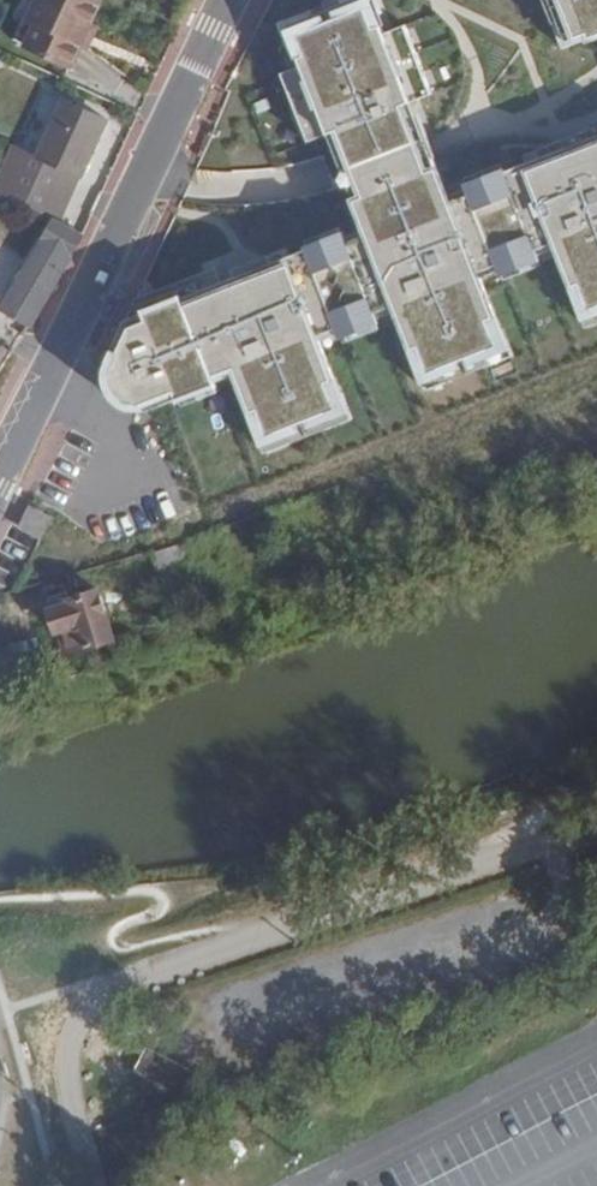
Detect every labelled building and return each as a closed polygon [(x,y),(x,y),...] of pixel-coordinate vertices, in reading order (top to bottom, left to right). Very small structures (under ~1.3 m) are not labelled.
[(8,27),(16,31),(5,54),(62,80),(92,14),(61,0),(20,0),(8,27)] [(443,192),(407,101),(431,92),(404,26),(381,35),(367,0),(349,0),(277,28),(294,69),(281,74),(307,141),(320,136),(355,226),(127,316),(116,331),(108,350),(100,369),(98,385),(107,401),(120,411),(141,414),(229,380),(257,451),(350,414),(320,338),(333,333),(337,345),(379,328),(375,316),(390,310),(420,387),(513,350),(484,278),(494,274),(538,257),(552,251),(580,324),(596,317),(596,131),(443,192)] [(128,0),(104,0),(120,12),(128,0)] [(562,40),(583,33),(587,44),(596,40),(596,0),(546,0),(562,40)] [(38,156),(71,171),(78,156),(87,159),(105,121),(63,102),(38,156)] [(75,173),(38,156),(14,145),(0,176),(0,205),(30,208),(52,221),(75,173)] [(78,156),(71,171),(75,173),(79,175),(87,159),(78,156)] [(30,321),(80,238),(53,221),(4,305),(30,321)] [(28,509),(19,528),(39,537),(49,518),(46,517),(28,509)] [(182,539),(151,549),(163,587),(195,576),(182,539)] [(58,608),(53,609),(58,629),(64,627),(72,651),(117,637),(101,590),(57,603),(58,608)] [(146,1045),(133,1070),(189,1100),(202,1075),(193,1070),(146,1045)]
